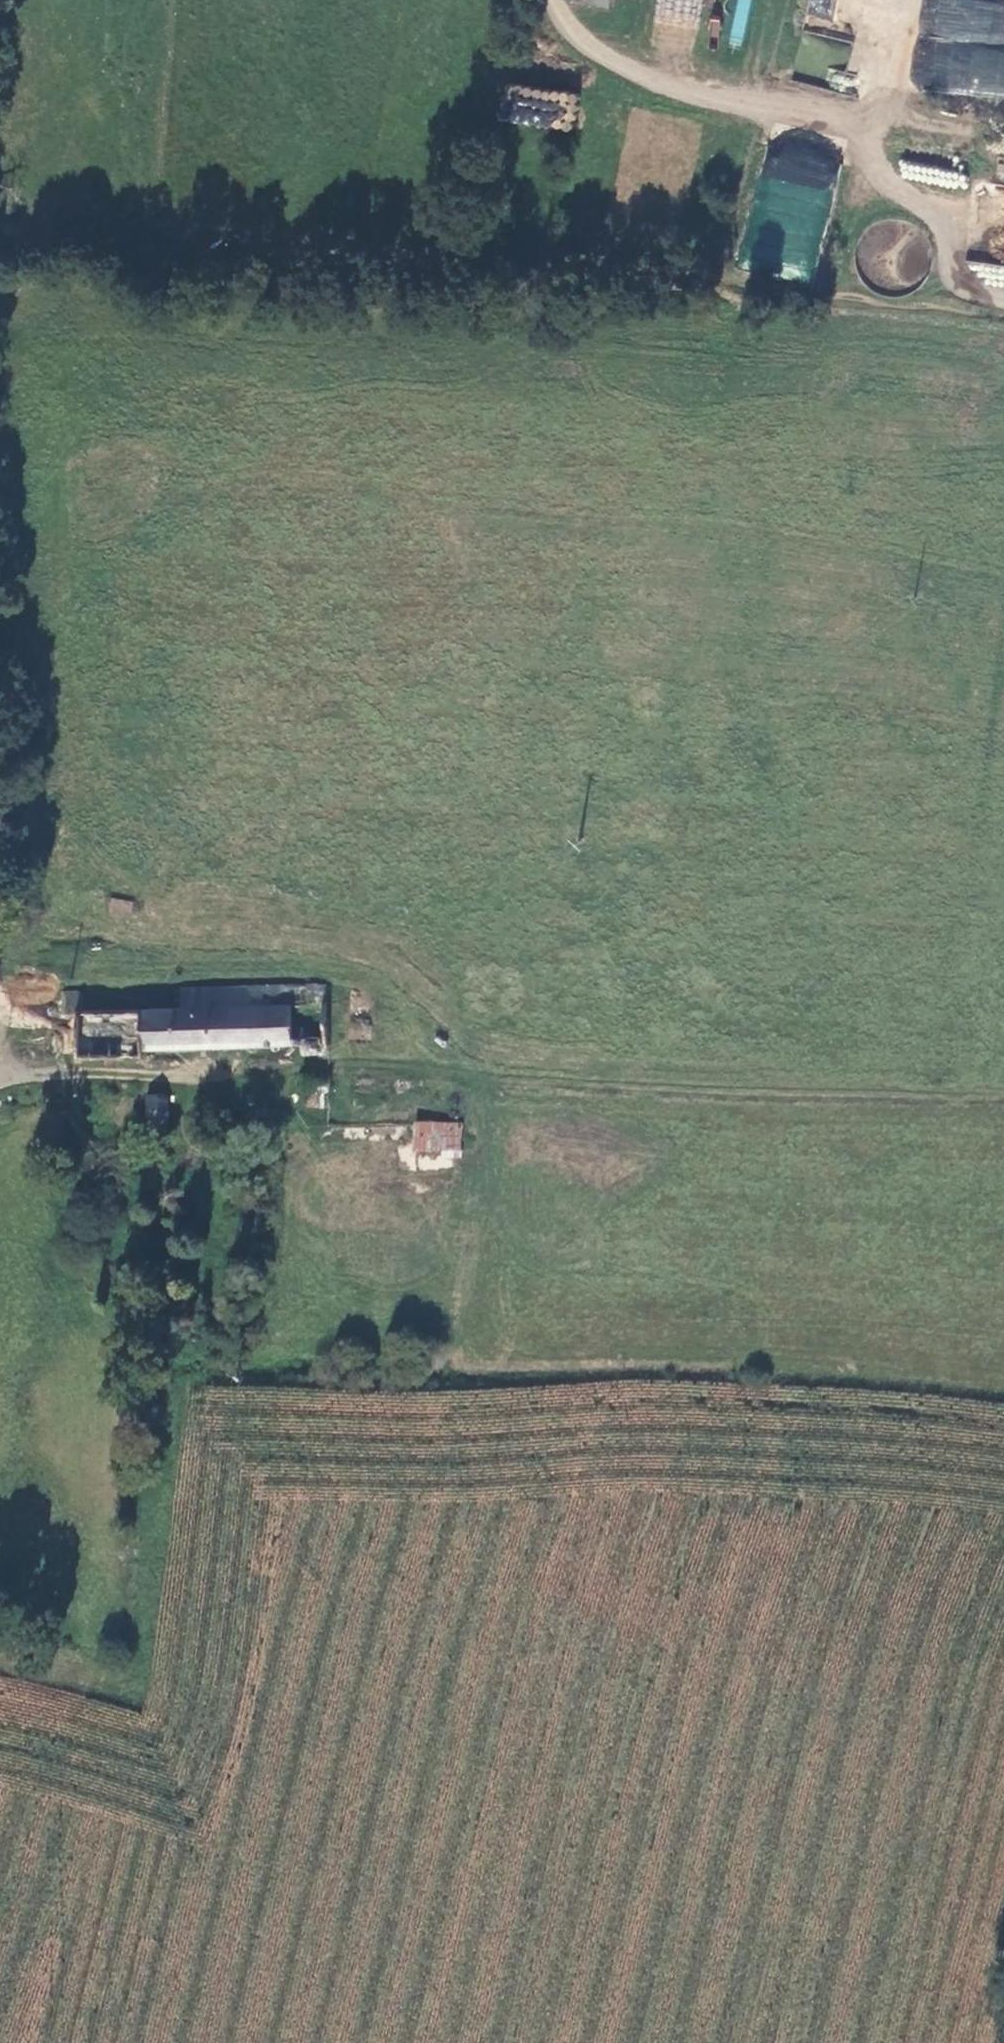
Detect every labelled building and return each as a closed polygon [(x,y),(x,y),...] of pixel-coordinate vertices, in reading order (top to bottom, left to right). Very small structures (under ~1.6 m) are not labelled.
[(701,0),(657,0),(654,24),(698,28),(701,0)] [(728,44),(743,47),(750,0),(735,0),(728,44)] [(832,17),(833,0),(808,0),(807,15),(832,17)] [(571,129),(574,96),(503,89),(500,122),(571,129)] [(899,178),(925,180),(927,167),(901,164),(899,178)] [(132,913),(132,899),(109,898),(108,912),(132,913)] [(138,1060),(138,1052),(296,1047),(297,1059),(321,1058),(319,987),(202,991),(202,1010),(176,1010),(76,1014),(70,1014),(71,1022),(72,1062),(138,1060)] [(202,1010),(202,991),(175,992),(176,1010),(202,1010)] [(70,1014),(76,1014),(75,995),(56,996),(57,1022),(71,1022),(70,1014)] [(154,1097),(152,1126),(174,1128),(176,1099),(154,1097)] [(465,1124),(415,1126),(416,1156),(466,1155),(465,1124)]
